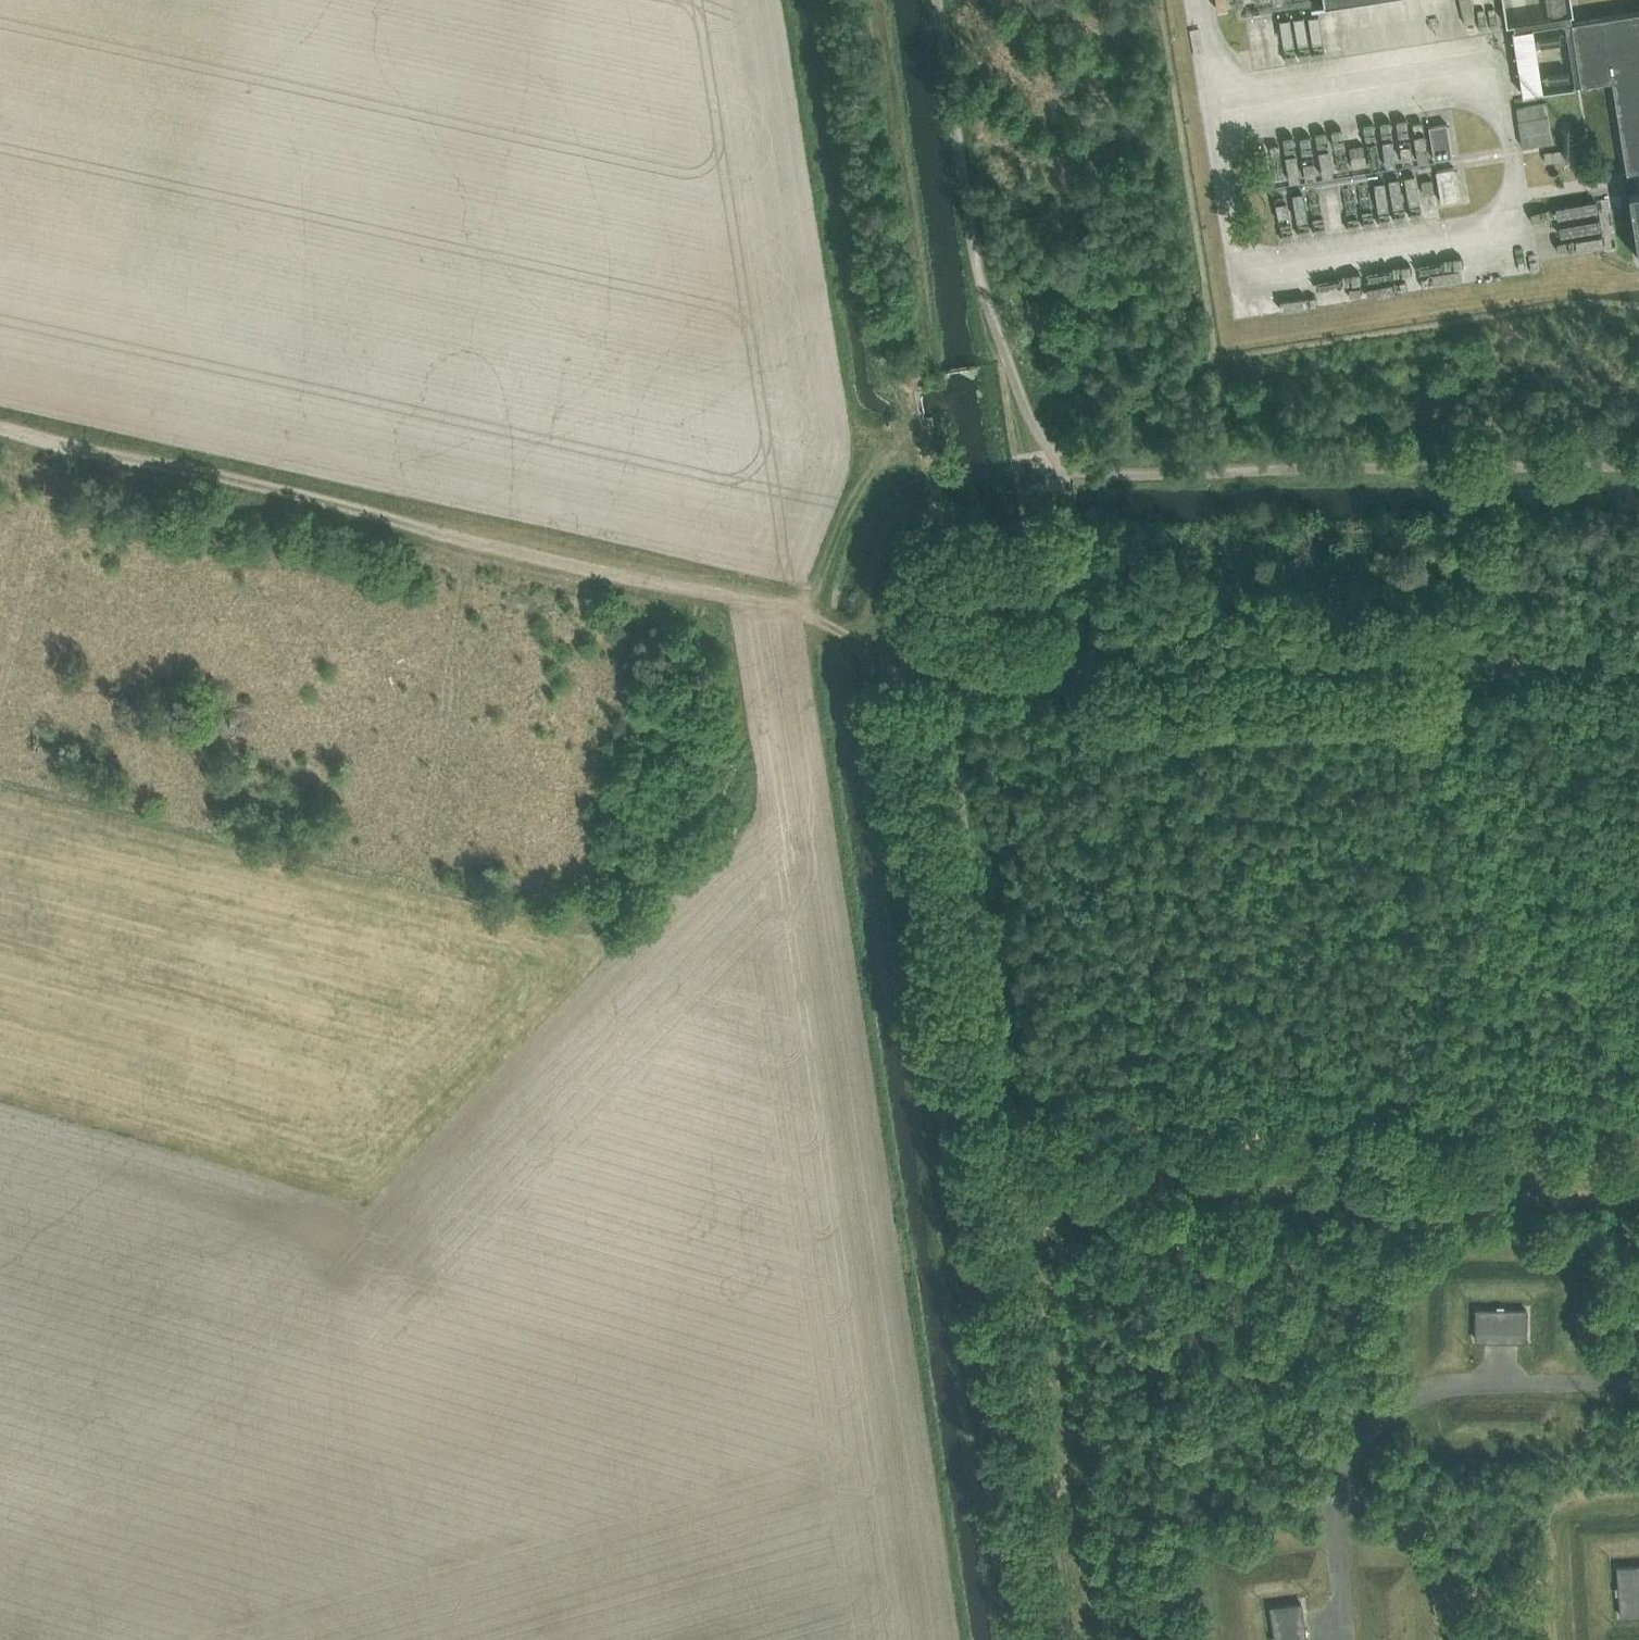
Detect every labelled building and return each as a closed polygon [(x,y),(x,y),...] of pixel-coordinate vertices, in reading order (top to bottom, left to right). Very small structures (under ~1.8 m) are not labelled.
[(1573,20),(1572,14),(1575,14),(1573,0),(1504,0),(1508,24),(1515,23),(1515,28),(1514,28),(1524,95),(1576,87),(1576,84),(1582,83),(1582,84),(1613,79),(1628,172),(1631,172),(1634,189),(1630,189),(1638,245),(1638,10),(1573,20)] [(1547,102),(1517,107),(1519,120),(1549,115),(1547,102)] [(1549,115),(1519,120),(1521,133),(1551,128),(1549,115)] [(1436,158),(1439,158),(1453,156),(1448,123),(1431,126),(1436,158)] [(1523,146),(1554,141),(1551,128),(1521,133),(1523,146)] [(1455,167),(1438,170),(1443,202),(1460,199),(1455,167)] [(1600,527),(1595,537),(1595,541),(1617,540),(1616,536),(1611,527),(1600,527)] [(1528,1310),(1478,1309),(1477,1339),(1527,1340),(1528,1310)] [(1619,1567),(1622,1617),(1638,1616),(1638,1566),(1619,1567)] [(1302,1603),(1272,1607),(1277,1639),(1308,1639),(1302,1603)]
